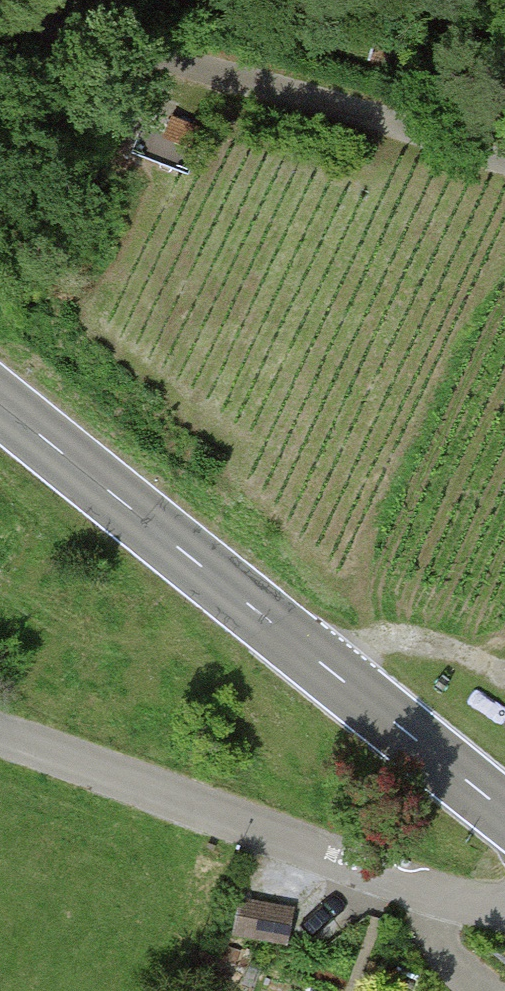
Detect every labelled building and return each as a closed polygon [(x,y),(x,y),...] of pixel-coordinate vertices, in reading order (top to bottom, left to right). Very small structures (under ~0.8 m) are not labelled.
[(244,898),(241,933),(297,938),(301,904),(244,898)]
